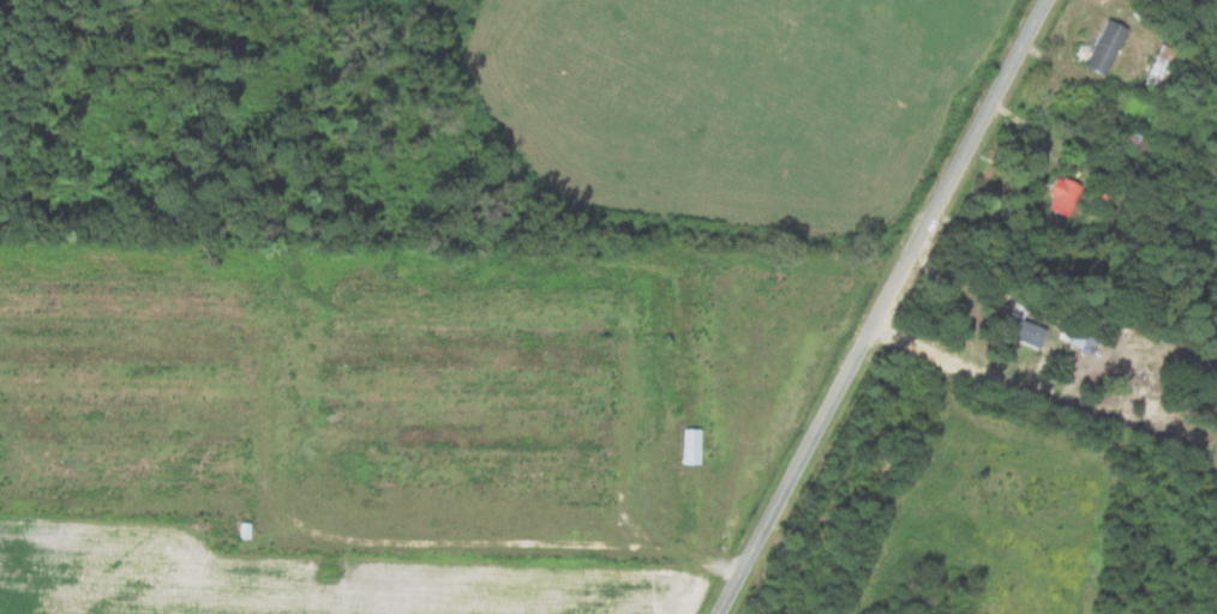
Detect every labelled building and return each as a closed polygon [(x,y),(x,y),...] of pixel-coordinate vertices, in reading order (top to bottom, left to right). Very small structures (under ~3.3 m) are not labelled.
[(1082,67),(1103,76),(1124,30),(1104,20),(1082,67)] [(1065,218),(1078,187),(1054,177),(1041,208),(1065,218)] [(1033,312),(1015,308),(1006,347),(1024,351),(1033,312)] [(681,464),(699,464),(699,429),(681,429),(681,464)]
